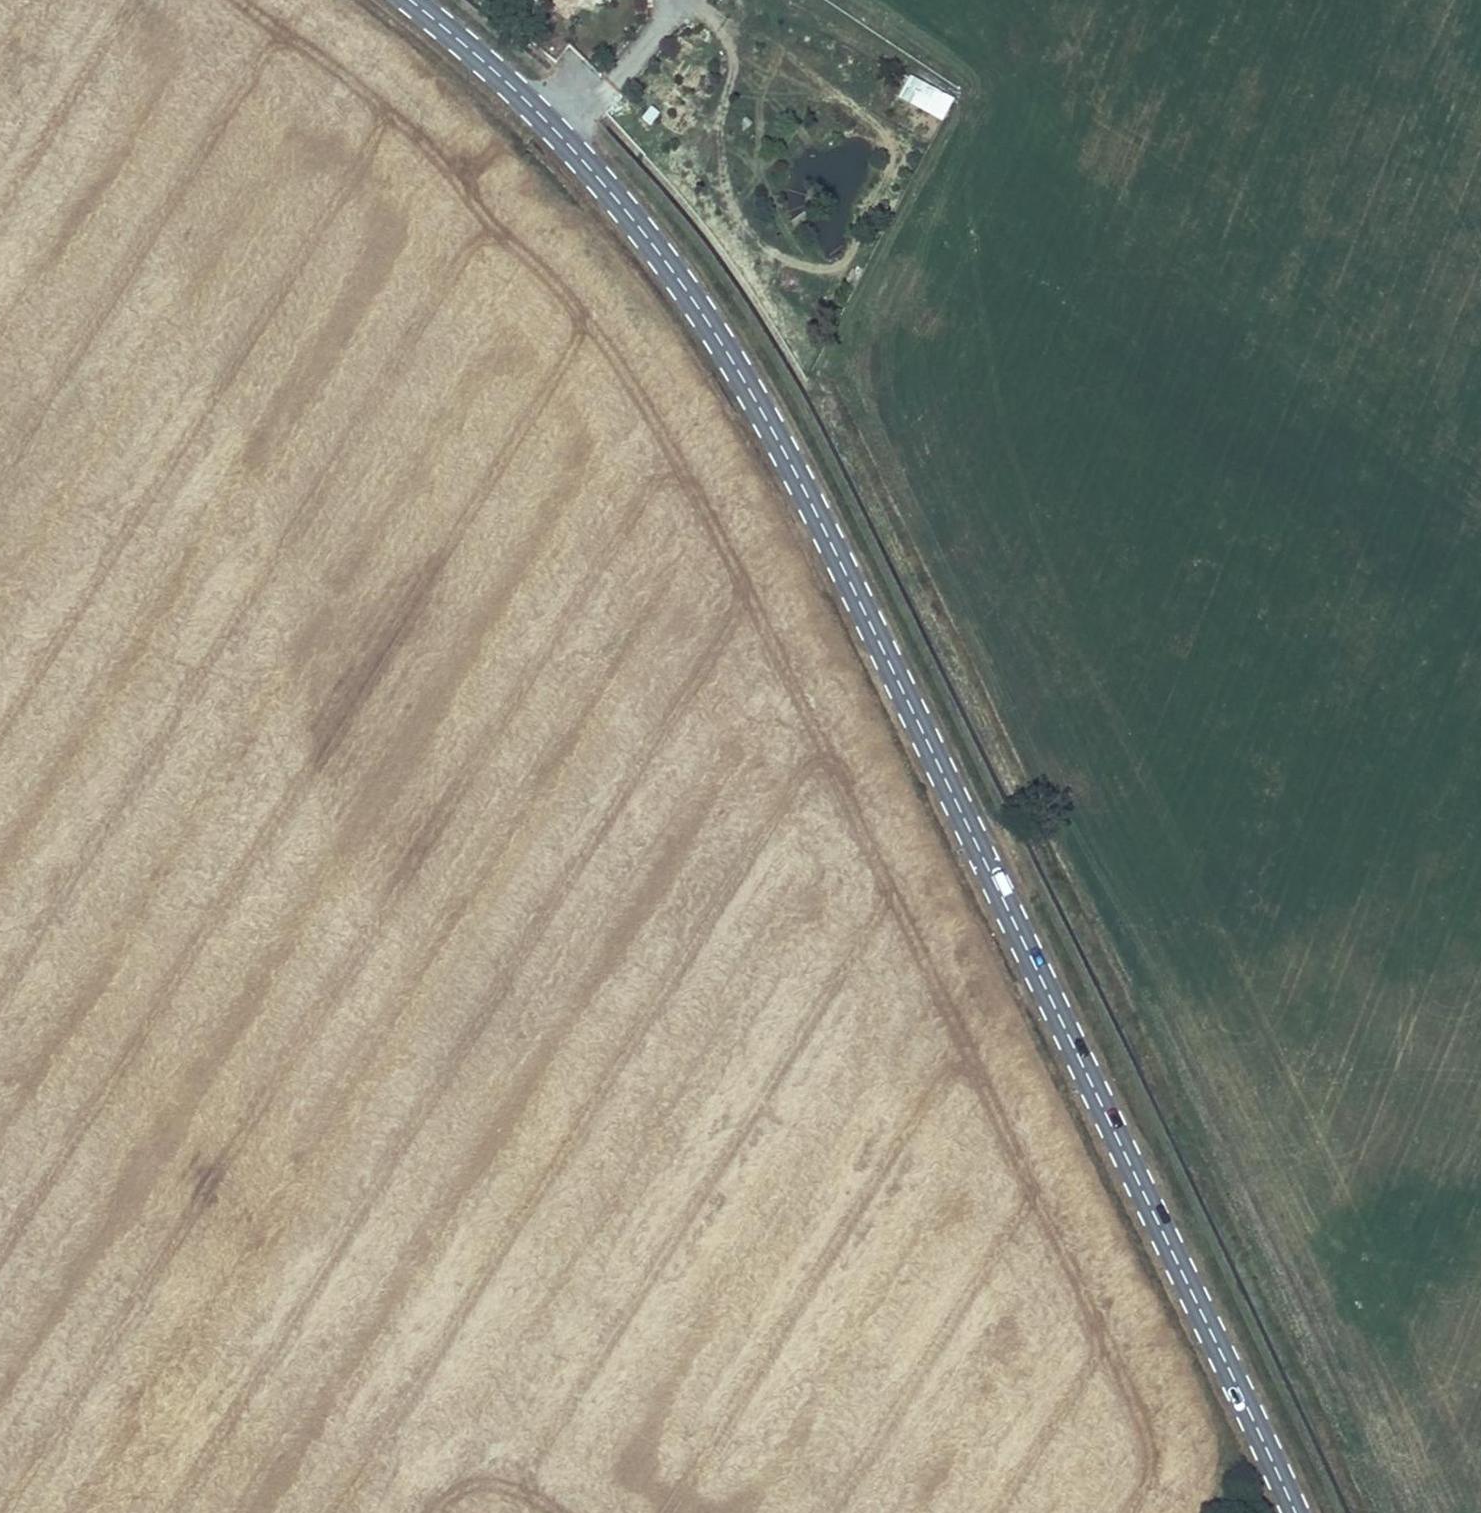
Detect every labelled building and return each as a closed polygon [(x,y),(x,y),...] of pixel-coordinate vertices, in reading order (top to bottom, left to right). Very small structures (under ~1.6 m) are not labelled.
[(569,19),(579,0),(536,0),(569,19)] [(895,102),(942,125),(954,99),(908,77),(895,102)]
